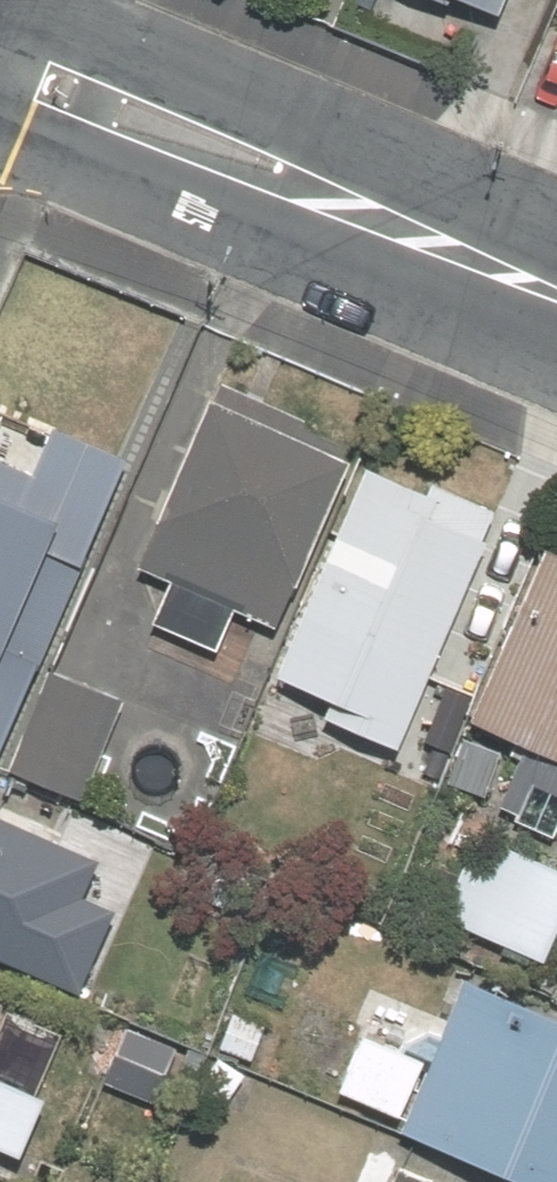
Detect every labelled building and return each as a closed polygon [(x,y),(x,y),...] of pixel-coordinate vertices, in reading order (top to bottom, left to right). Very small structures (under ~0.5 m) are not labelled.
[(496,36),(512,0),(415,0),(496,36)] [(341,449),(206,395),(135,569),(164,580),(147,621),(216,648),(232,608),(270,623),(341,449)] [(118,460),(0,412),(0,750),(118,460)] [(487,509),(362,459),(279,663),(344,689),(357,657),(417,681),(487,509)] [(556,832),(556,549),(537,541),(466,715),(524,738),(494,812),(555,837),(556,832)] [(120,697),(47,668),(8,764),(80,794),(120,697)] [(447,707),(399,688),(367,766),(403,780),(395,800),(424,811),(436,782),(419,775),(447,707)] [(31,969),(35,961),(86,982),(104,937),(53,916),(84,840),(0,806),(0,956),(31,969)] [(495,837),(481,871),(457,861),(436,914),(540,956),(556,914),(556,863),(495,837)] [(454,975),(392,1128),(525,1181),(556,1181),(556,1017),(454,975)] [(257,1019),(230,1008),(216,1043),(243,1054),(257,1019)] [(206,1052),(116,1016),(99,1056),(189,1093),(206,1052)] [(415,1055),(356,1031),(336,1081),(394,1104),(415,1055)] [(239,1065),(214,1055),(198,1096),(223,1106),(239,1065)] [(40,1088),(0,1072),(0,1143),(15,1149),(40,1088)] [(396,1162),(388,1181),(445,1181),(396,1162)]
